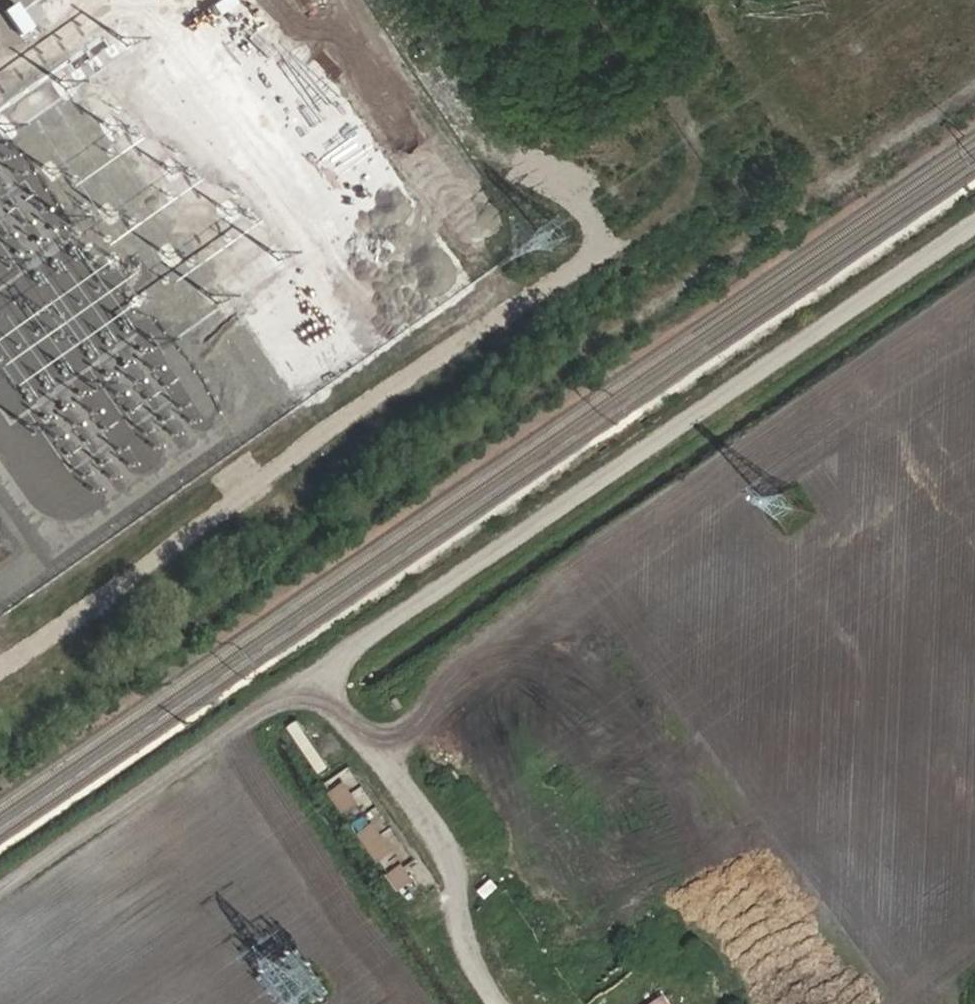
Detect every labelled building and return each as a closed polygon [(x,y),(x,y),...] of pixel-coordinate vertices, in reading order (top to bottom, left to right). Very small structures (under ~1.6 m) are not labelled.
[(37,27),(20,1),(7,10),(24,35),(37,27)] [(303,718),(290,725),(319,777),(333,769),(303,718)] [(331,791),(346,814),(364,803),(349,780),(331,791)] [(378,822),(360,836),(381,863),(399,848),(378,822)] [(399,852),(381,863),(388,874),(413,858),(391,822),(383,827),(399,852)] [(401,892),(419,880),(408,863),(389,875),(401,892)] [(651,1003),(675,1003),(667,993),(651,1003)]
